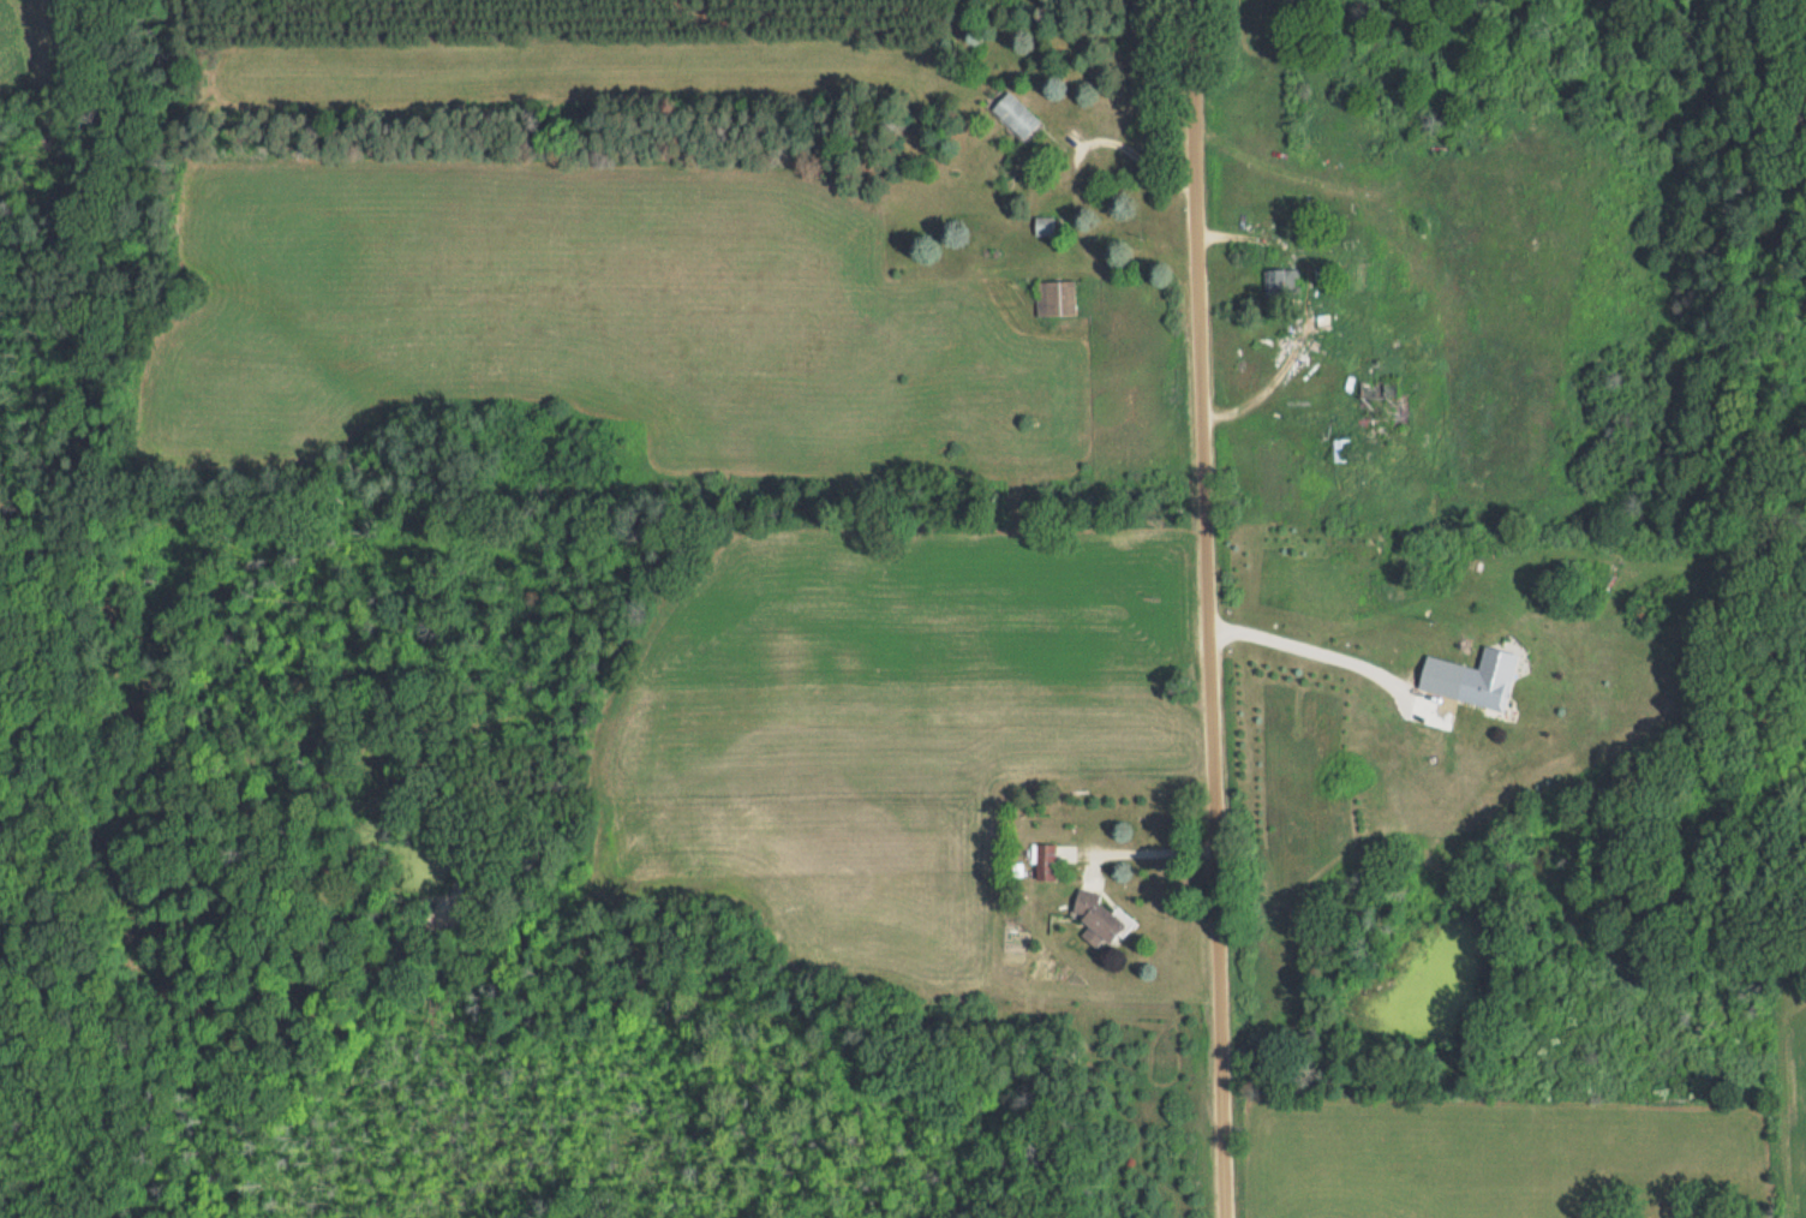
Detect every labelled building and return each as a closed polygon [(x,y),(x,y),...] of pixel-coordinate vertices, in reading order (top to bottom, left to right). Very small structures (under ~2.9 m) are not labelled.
[(1040,121),(1008,90),(991,108),(1022,139),(1040,121)] [(1063,235),(1063,216),(1034,216),(1034,235),(1063,235)] [(1300,296),(1299,269),(1269,270),(1269,296),(1300,296)] [(1075,282),(1035,281),(1035,316),(1075,316),(1075,282)] [(1358,381),(1359,436),(1396,435),(1395,381),(1358,381)] [(1037,844),(1038,864),(1028,864),(1029,880),(1055,879),(1054,843),(1037,844)] [(1098,945),(1100,940),(1114,945),(1124,917),(1097,907),(1101,896),(1079,889),(1069,916),(1088,923),(1082,939),(1098,945)]
